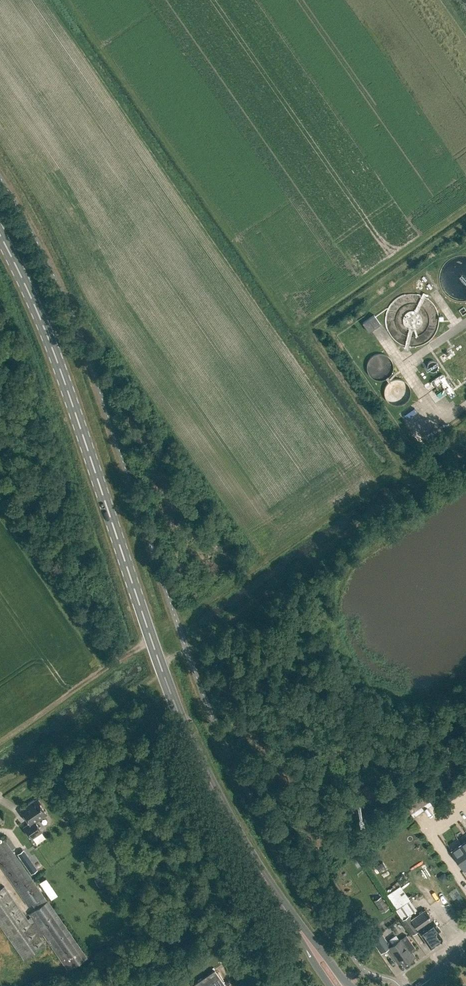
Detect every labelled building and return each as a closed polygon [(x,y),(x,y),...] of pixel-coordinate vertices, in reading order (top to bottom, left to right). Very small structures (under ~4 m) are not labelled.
[(362,322),(369,331),(380,323),(374,314),(362,322)] [(374,794),(368,784),(362,788),(368,798),(374,794)] [(452,796),(438,806),(445,815),(458,805),(452,796)] [(46,813),(36,799),(34,800),(33,799),(27,803),(28,804),(20,810),(29,823),(23,827),(31,838),(41,831),(35,821),(46,813)] [(68,969),(87,956),(47,900),(43,903),(39,898),(43,895),(3,839),(0,841),(0,865),(28,905),(32,903),(35,908),(29,913),(31,916),(34,921),(68,969)] [(452,850),(465,870),(465,869),(465,870),(465,841),(452,850)] [(24,849),(17,853),(32,874),(38,869),(24,849)] [(102,875),(95,879),(99,886),(106,882),(102,875)] [(4,886),(0,888),(0,925),(24,959),(45,944),(4,886)] [(373,901),(381,913),(388,909),(381,897),(373,901)] [(419,930),(431,947),(441,940),(442,937),(438,930),(440,928),(434,919),(433,920),(426,909),(411,919),(409,916),(417,910),(411,901),(396,911),(403,919),(413,934),(419,930)] [(381,932),(372,939),(381,952),(387,948),(398,964),(401,961),(403,964),(412,958),(414,957),(415,956),(412,951),(413,950),(415,949),(416,949),(406,935),(400,940),(393,944),(390,940),(388,942),(381,932)] [(193,985),(226,985),(223,982),(228,978),(219,966),(193,985)]
